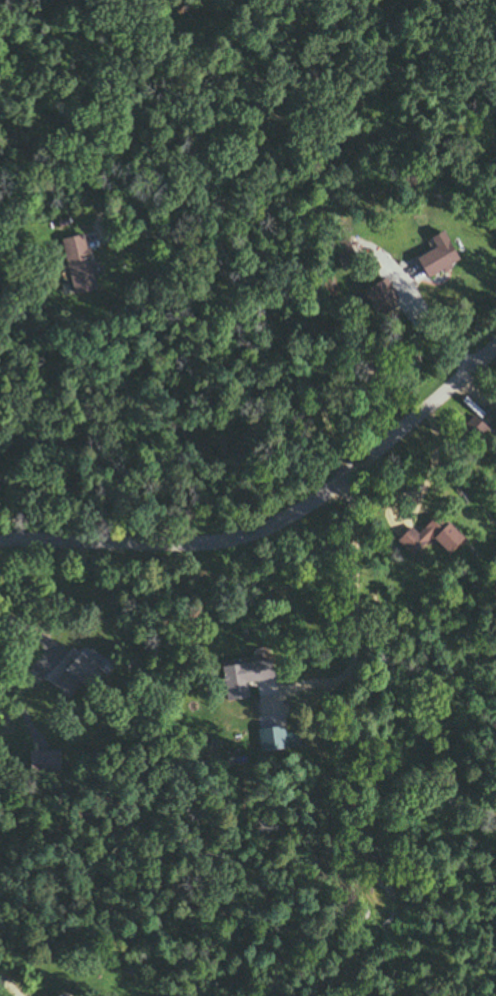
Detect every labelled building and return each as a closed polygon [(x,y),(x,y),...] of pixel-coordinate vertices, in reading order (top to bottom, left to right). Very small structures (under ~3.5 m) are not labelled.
[(56,240),(64,292),(90,288),(82,236),(56,240)] [(411,260),(443,241),(455,260),(423,279),(411,260)] [(385,278),(396,299),(392,301),(395,307),(378,317),(374,309),(370,312),(359,292),(385,278)] [(467,418),(480,431),(466,447),(452,434),(467,418)] [(393,542),(408,526),(415,533),(433,514),(459,539),(440,559),(424,543),(409,558),(393,542)] [(46,682),(73,651),(81,658),(88,649),(101,661),(94,669),(97,672),(83,689),(78,685),(65,699),(46,682)] [(221,700),(216,664),(271,657),(274,678),(244,682),(246,697),(221,700)] [(253,729),(257,752),(296,746),(294,735),(282,737),(280,725),(253,729)] [(58,751),(25,752),(26,773),(58,773),(58,751)]
